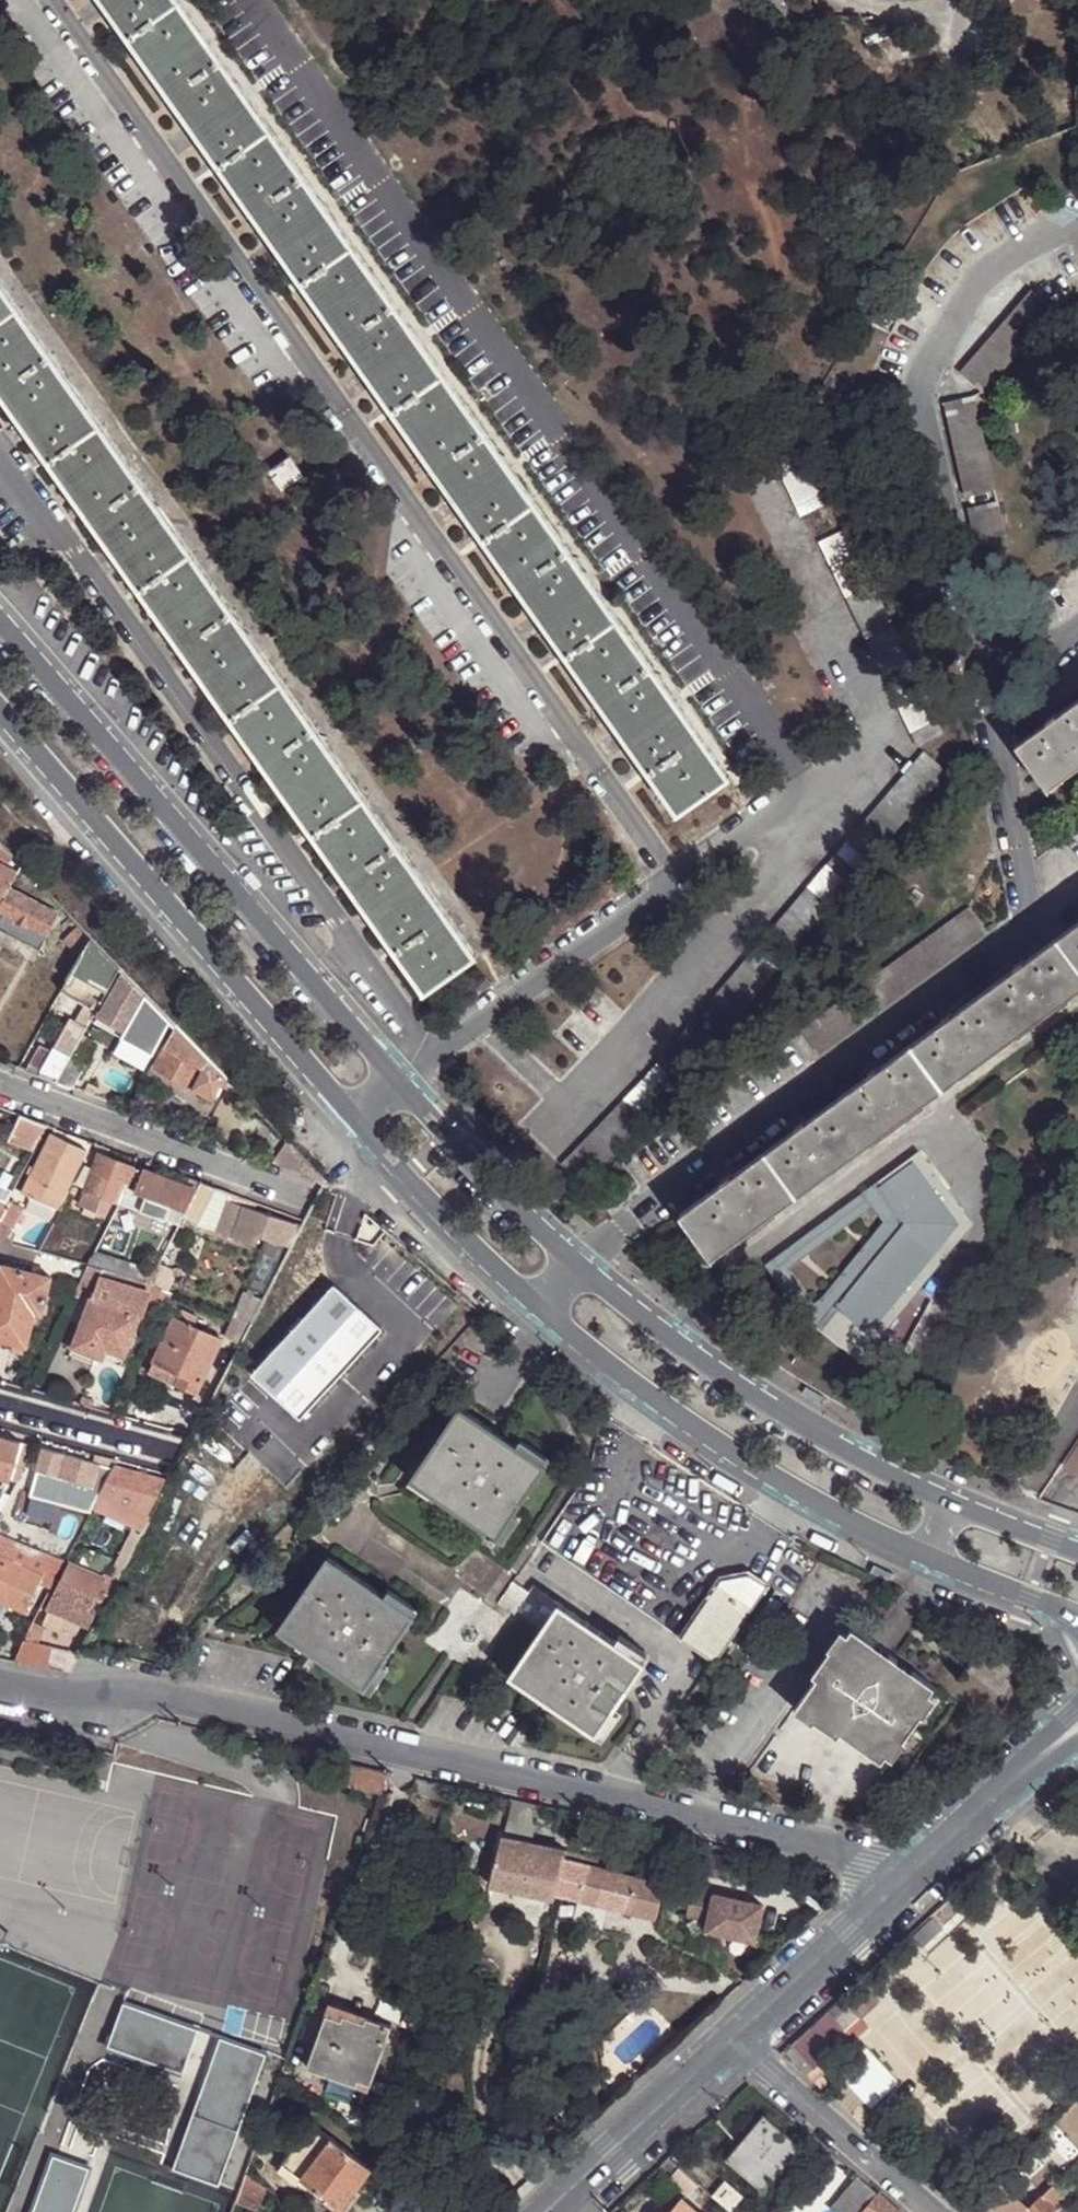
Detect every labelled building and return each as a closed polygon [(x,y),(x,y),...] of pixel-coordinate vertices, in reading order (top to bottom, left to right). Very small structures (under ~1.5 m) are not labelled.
[(149,64),(198,24),(182,0),(102,0),(104,3),(110,11),(149,64)] [(200,139),(237,189),(290,152),(254,100),(198,24),(149,64),(200,139)] [(320,308),(375,269),(337,216),(326,201),(290,152),(237,189),(273,238),(282,255),(320,308)] [(375,269),(320,308),(363,368),(374,384),(410,435),(463,395),(428,346),(417,329),(375,269)] [(31,325),(0,281),(0,347),(31,325)] [(1055,309),(1032,289),(960,373),(984,392),(1055,309)] [(65,482),(118,446),(81,396),(31,325),(0,347),(0,392),(65,482)] [(465,512),(500,560),(553,522),(519,474),(507,458),(463,395),(410,435),(455,496),(465,512)] [(974,395),(946,403),(967,496),(997,487),(974,395)] [(120,561),(160,616),(212,579),(173,524),(118,446),(65,482),(109,546),(120,561)] [(804,447),(776,461),(802,514),(830,500),(804,447)] [(269,470),(282,488),(303,473),(290,455),(269,470)] [(999,500),(971,507),(987,574),(1016,567),(999,500)] [(548,627),(583,677),(638,639),(602,590),(553,522),(500,560),(548,627)] [(823,541),(849,594),(874,582),(848,529),(823,541)] [(160,616),(246,738),(299,702),(212,579),(160,616)] [(876,584),(849,597),(921,746),(946,732),(876,584)] [(638,639),(583,677),(679,813),(733,775),(638,639)] [(246,738),(328,854),(380,817),(299,702),(246,738)] [(1020,745),(1051,789),(1077,769),(1077,702),(1020,745)] [(950,771),(927,751),(773,931),(795,950),(950,771)] [(380,817),(328,854),(366,905),(376,921),(425,989),(478,954),(428,884),(418,869),(380,817)] [(0,845),(0,859),(8,863),(12,857),(0,845)] [(0,862),(0,907),(10,889),(19,873),(0,862)] [(10,889),(0,907),(0,912),(4,914),(0,921),(0,926),(13,933),(18,921),(49,936),(59,915),(10,889)] [(928,900),(919,892),(908,903),(917,911),(928,900)] [(870,1021),(946,965),(989,934),(973,910),(950,926),(852,997),(870,1021)] [(42,949),(49,936),(18,921),(13,933),(42,949)] [(1058,939),(1077,967),(1077,925),(1058,939)] [(91,939),(79,927),(66,940),(81,956),(91,939)] [(118,968),(91,939),(81,956),(62,990),(95,1012),(118,968)] [(943,1090),(1077,992),(1077,967),(1058,939),(940,1026),(912,1046),(935,1078),(943,1090)] [(159,1010),(122,971),(95,1023),(118,1035),(123,1038),(137,1046),(152,1054),(153,1054),(159,1042),(167,1025),(155,1018),(159,1010)] [(865,1024),(848,1000),(804,1031),(821,1056),(865,1024)] [(83,1035),(87,1027),(75,1020),(59,1050),(71,1057),(83,1035)] [(225,1078),(175,1026),(155,1065),(193,1087),(214,1099),(225,1078)] [(95,1041),(83,1035),(72,1055),(57,1081),(75,1087),(88,1063),(84,1061),(95,1041)] [(137,1046),(123,1038),(114,1054),(143,1070),(152,1054),(137,1046)] [(25,1069),(38,1074),(52,1050),(40,1043),(25,1069)] [(797,1197),(933,1097),(943,1090),(935,1078),(912,1046),(766,1153),(797,1197)] [(57,1081),(71,1057),(59,1050),(54,1048),(52,1050),(38,1074),(57,1081)] [(155,1065),(152,1063),(147,1076),(187,1098),(193,1087),(155,1065)] [(11,1139),(34,1150),(48,1124),(21,1114),(11,1139)] [(52,1134),(33,1175),(68,1191),(86,1150),(52,1134)] [(324,1182),(285,1141),(272,1163),(324,1182)] [(712,1260),(797,1197),(766,1153),(681,1216),(712,1260)] [(104,1189),(123,1197),(134,1169),(99,1154),(94,1169),(93,1172),(108,1178),(104,1189)] [(859,1362),(914,1294),(969,1227),(926,1168),(918,1157),(872,1190),(899,1228),(818,1328),(859,1362)] [(94,1169),(85,1166),(67,1201),(81,1206),(93,1172),(94,1169)] [(120,1204),(180,1226),(185,1215),(197,1192),(190,1189),(182,1210),(136,1192),(143,1171),(134,1167),(134,1169),(123,1197),(120,1204)] [(182,1210),(190,1189),(143,1171),(136,1192),(182,1210)] [(105,1199),(120,1204),(123,1197),(104,1189),(108,1178),(93,1172),(81,1206),(99,1212),(105,1199)] [(68,1191),(33,1175),(29,1185),(63,1201),(68,1191)] [(216,1188),(201,1182),(197,1192),(185,1215),(199,1222),(216,1188)] [(229,1192),(216,1188),(199,1222),(198,1225),(215,1231),(226,1200),(229,1192)] [(872,1190),(871,1188),(765,1267),(799,1318),(815,1331),(818,1328),(899,1228),(872,1190)] [(259,1204),(229,1192),(226,1200),(257,1211),(259,1204)] [(11,1198),(1,1218),(15,1226),(25,1205),(11,1198)] [(257,1211),(226,1200),(215,1231),(257,1246),(260,1238),(287,1247),(296,1224),(257,1211)] [(291,1249),(302,1227),(296,1224),(287,1247),(291,1249)] [(102,1243),(97,1252),(126,1263),(129,1252),(102,1243)] [(137,1280),(150,1284),(156,1273),(126,1263),(97,1252),(91,1264),(92,1265),(105,1269),(137,1280)] [(28,1347),(36,1313),(43,1315),(53,1278),(2,1265),(0,1274),(0,1340),(28,1347)] [(92,1265),(77,1295),(91,1300),(77,1341),(128,1357),(143,1316),(145,1316),(152,1294),(102,1279),(105,1269),(92,1265)] [(180,1308),(176,1317),(196,1327),(201,1317),(180,1308)] [(196,1327),(176,1317),(155,1361),(183,1375),(178,1385),(198,1394),(224,1339),(196,1327)] [(243,1341),(252,1322),(237,1317),(229,1334),(243,1341)] [(125,1367),(128,1357),(77,1341),(72,1357),(97,1366),(99,1359),(125,1367)] [(150,1371),(178,1385),(183,1375),(155,1361),(150,1371)] [(475,1518),(497,1533),(546,1463),(460,1404),(416,1468),(443,1487),(439,1494),(475,1518)] [(0,1436),(0,1475),(11,1478),(12,1479),(22,1442),(0,1436)] [(18,1481),(36,1446),(22,1442),(12,1479),(18,1481)] [(41,1470),(62,1477),(94,1487),(95,1483),(101,1464),(45,1447),(38,1470),(41,1470)] [(113,1467),(101,1464),(95,1483),(103,1485),(113,1467)] [(167,1480),(115,1466),(101,1495),(143,1513),(149,1516),(167,1480)] [(57,1493),(62,1477),(41,1470),(36,1487),(57,1493)] [(0,1475),(0,1492),(11,1478),(0,1475)] [(143,1513),(101,1495),(93,1511),(133,1529),(135,1530),(143,1513)] [(9,1502),(3,1499),(0,1506),(0,1514),(3,1515),(9,1502)] [(540,1539),(682,1634),(701,1606),(560,1510),(540,1539)] [(143,1533),(151,1517),(149,1516),(143,1513),(135,1530),(143,1533)] [(510,1542),(497,1533),(475,1518),(465,1534),(499,1557),(510,1542)] [(119,1579),(143,1533),(135,1530),(133,1529),(109,1576),(119,1579)] [(16,1607),(27,1612),(41,1584),(52,1589),(66,1561),(0,1533),(0,1599),(16,1607)] [(415,1614),(330,1557),(286,1620),(314,1639),(308,1647),(366,1686),(415,1614)] [(98,1577),(71,1564),(50,1609),(90,1629),(97,1615),(98,1616),(106,1597),(109,1598),(119,1579),(109,1576),(100,1572),(98,1577)] [(701,1606),(682,1634),(717,1659),(767,1583),(749,1570),(722,1575),(701,1606)] [(501,1598),(517,1609),(532,1589),(516,1577),(501,1598)] [(532,1589),(517,1609),(545,1627),(561,1602),(535,1585),(532,1589)] [(16,1607),(0,1599),(0,1610),(11,1615),(16,1607)] [(647,1660),(561,1602),(545,1627),(518,1667),(546,1687),(542,1694),(598,1733),(647,1660)] [(26,1641),(14,1661),(45,1668),(54,1648),(40,1644),(47,1629),(35,1623),(26,1641)] [(939,1679),(856,1625),(805,1700),(887,1755),(939,1679)] [(387,1770),(350,1762),(345,1781),(347,1784),(380,1792),(383,1791),(384,1784),(387,1770)] [(555,1894),(564,1853),(501,1837),(489,1885),(552,1900),(555,1894)] [(597,1861),(564,1853),(555,1894),(598,1904),(606,1873),(595,1869),(597,1861)] [(606,1873),(598,1904),(627,1911),(635,1880),(606,1873)] [(664,1887),(635,1880),(627,1911),(657,1919),(664,1887)] [(764,1904),(694,1889),(688,1916),(709,1920),(707,1931),(756,1941),(764,1904)] [(200,2026),(126,1999),(111,2042),(185,2069),(200,2026)] [(827,2013),(792,2044),(814,2066),(849,2037),(845,2032),(860,2018),(847,2004),(832,2018),(827,2013)] [(331,2005),(327,2016),(344,2022),(346,2017),(367,2025),(369,2019),(331,2005)] [(344,2022),(327,2016),(308,2070),(357,2088),(359,2082),(372,2087),(393,2028),(369,2019),(367,2025),(346,2017),(344,2022)] [(222,2179),(268,2052),(223,2036),(177,2163),(222,2179)] [(803,2146),(765,2114),(728,2158),(766,2190),(803,2146)] [(284,2166),(303,2180),(331,2141),(313,2127),(284,2166)] [(331,2141),(303,2180),(307,2183),(322,2195),(330,2200),(342,2209),(355,2192),(364,2181),(371,2170),(331,2141)] [(95,2166),(55,2151),(33,2211),(78,2211),(95,2166)] [(1033,2151),(1017,2166),(1028,2178),(1044,2164),(1033,2151)] [(681,2168),(669,2157),(662,2163),(674,2175),(681,2168)] [(307,2183),(303,2180),(284,2166),(278,2173),(302,2190),(307,2183)] [(691,2195),(701,2184),(681,2168),(674,2175),(672,2178),(691,2195)] [(379,2176),(371,2170),(364,2181),(371,2186),(379,2176)] [(246,2176),(238,2198),(236,2206),(253,2211),(259,2211),(267,2191),(246,2176)] [(860,2177),(833,2209),(837,2211),(857,2211),(875,2190),(860,2177)] [(371,2186),(364,2181),(355,2192),(362,2198),(368,2190),(371,2186)] [(714,2196),(730,2211),(743,2196),(726,2181),(714,2196)] [(1028,2209),(1001,2185),(973,2211),(1025,2211),(1028,2209)] [(1025,2211),(1053,2211),(1066,2199),(1053,2185),(1028,2209),(1025,2211)] [(355,2192),(342,2209),(340,2211),(351,2211),(362,2198),(355,2192)] [(879,2194),(863,2211),(901,2211),(879,2194)] [(342,2209),(330,2200),(325,2208),(330,2211),(340,2211),(342,2209)] [(683,2200),(673,2211),(696,2211),(683,2200)]
